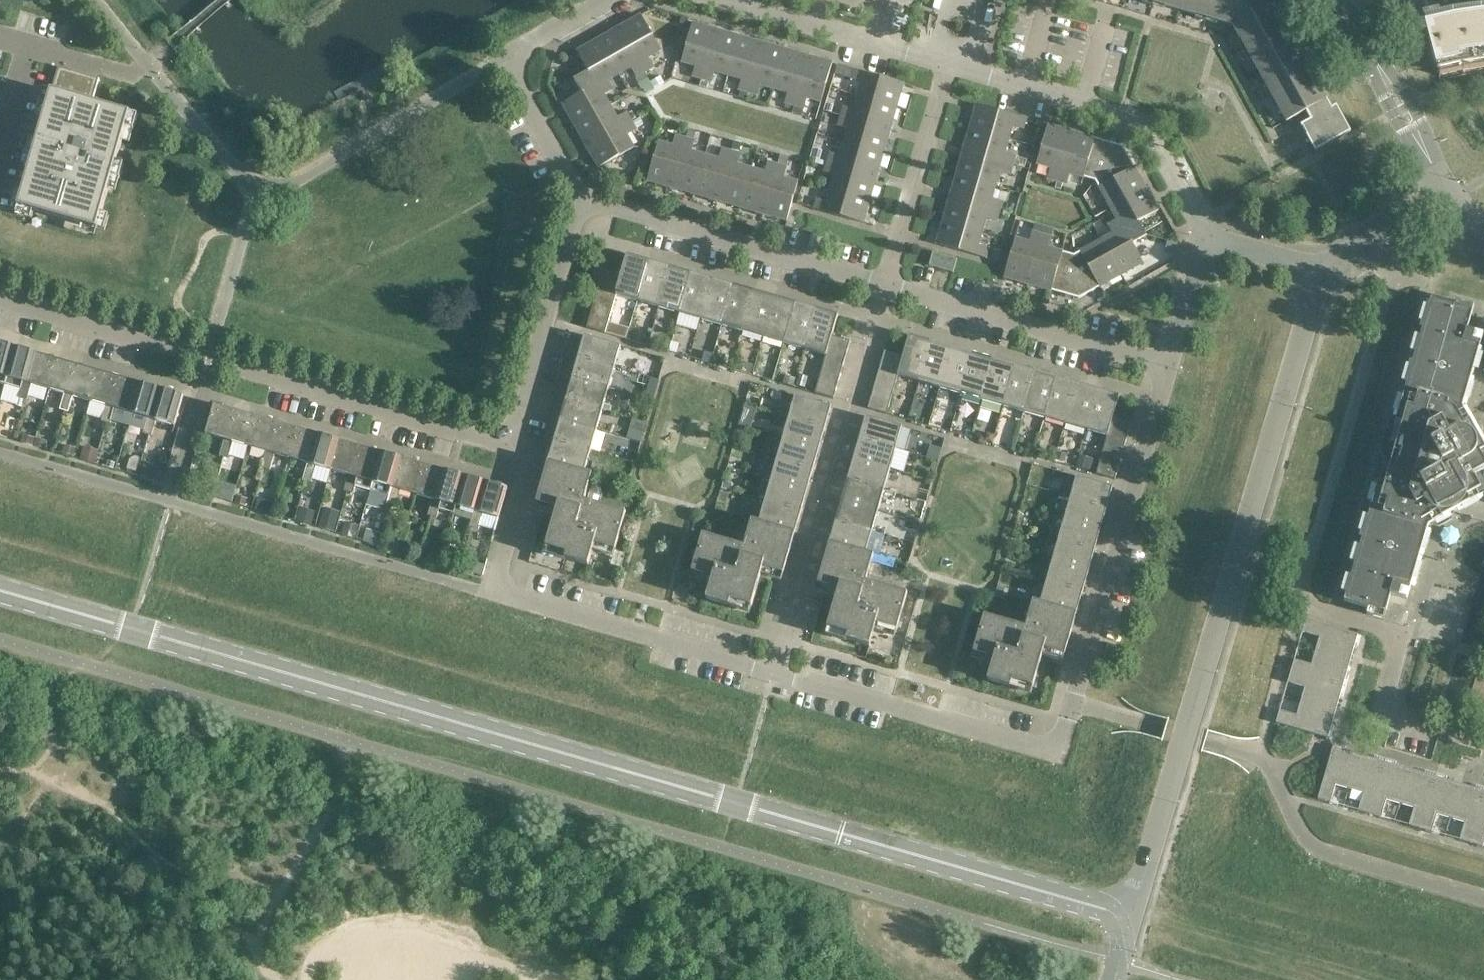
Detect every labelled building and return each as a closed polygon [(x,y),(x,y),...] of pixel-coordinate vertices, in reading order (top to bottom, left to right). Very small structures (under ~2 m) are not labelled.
[(1233,25),(1286,122),(1306,111),(1310,120),(1301,125),(1315,151),(1351,132),(1336,106),(1334,107),(1274,0),(1146,0),(1233,25)] [(1424,24),(1425,24),(1433,56),(1432,56),(1434,65),(1435,65),(1437,72),(1438,72),(1462,66),(1483,63),(1483,13),(1481,13),(1453,17),(1424,24)] [(641,15),(619,27),(645,72),(653,67),(648,57),(661,50),(641,15)] [(692,76),(701,79),(715,29),(692,23),(681,62),(695,66),(692,76)] [(645,72),(619,27),(599,39),(619,74),(631,67),(637,76),(645,72)] [(738,36),(715,29),(701,79),(710,82),(713,71),(726,75),(738,36)] [(762,43),(738,36),(726,75),(741,79),(738,90),(747,92),(762,43)] [(619,74),(599,39),(576,51),(587,71),(573,79),(581,93),(595,85),(596,87),(608,80),(619,74)] [(785,49),(762,43),(747,92),(757,95),(760,84),(773,88),(785,49)] [(808,56),(785,49),(773,88),(787,92),(784,103),(793,105),(808,56)] [(833,62),(808,56),(793,105),(791,112),(801,115),(806,98),(821,102),(833,62)] [(838,64),(835,73),(850,78),(853,69),(838,64)] [(59,67),(18,207),(97,229),(130,113),(92,102),(99,78),(59,67)] [(889,80),(854,69),(850,79),(861,82),(857,96),(896,107),(903,83),(889,80)] [(645,74),(636,79),(642,89),(650,84),(645,74)] [(658,76),(650,80),(654,87),(662,83),(658,76)] [(613,90),(608,80),(596,87),(595,85),(581,93),(562,104),(575,126),(610,106),(604,95),(613,90)] [(896,107),(857,96),(853,110),(843,107),(840,116),(889,130),(896,107)] [(994,109),(976,104),(969,128),(1008,140),(1012,126),(1023,129),(1026,119),(994,109)] [(617,118),(610,106),(575,126),(586,147),(631,121),(626,113),(617,118)] [(889,130),(840,116),(837,125),(848,128),(844,142),(883,154),(889,130)] [(639,119),(633,122),(636,128),(643,124),(639,119)] [(636,130),(631,121),(586,147),(598,168),(634,148),(627,135),(636,130)] [(1071,132),(1047,125),(1036,164),(1051,168),(1048,179),(1057,181),(1071,132)] [(1008,140),(969,128),(963,151),(1012,166),(1015,156),(1004,153),(1008,140)] [(687,130),(685,137),(693,139),(695,133),(687,130)] [(1094,138),(1071,132),(1057,181),(1066,184),(1069,173),(1083,177),(1094,138)] [(647,181),(670,187),(684,138),(675,135),(672,146),(658,141),(647,181)] [(694,140),(684,138),(670,187),(693,194),(704,155),(691,151),(694,140)] [(1122,146),(1094,138),(1083,177),(1095,181),(1099,188),(1134,168),(1122,146)] [(733,142),(731,149),(738,152),(741,144),(733,142)] [(883,154),(844,142),(840,156),(829,153),(827,162),(876,177),(883,154)] [(718,159),(704,155),(693,194),(716,201),(730,151),(721,148),(718,159)] [(815,149),(813,157),(819,159),(822,151),(815,149)] [(740,154),(730,151),(716,201),(739,207),(750,168),(737,164),(740,154)] [(1012,166),(963,151),(956,175),(995,186),(999,172),(1009,175),(1012,166)] [(779,155),(777,164),(786,167),(789,157),(779,155)] [(764,172),(750,168),(739,207),(762,214),(777,164),(767,162),(764,172)] [(876,177),(827,162),(824,172),(834,175),(830,188),(870,200),(876,177)] [(786,167),(777,164),(762,214),(786,221),(792,203),(798,182),(783,177),(786,167)] [(1146,189),(1134,168),(1099,188),(1110,209),(1146,189)] [(995,186),(956,175),(949,198),(999,212),(1002,203),(991,200),(995,186)] [(870,200),(830,188),(826,202),(816,199),(813,209),(863,223),(870,200)] [(1158,211),(1146,189),(1110,209),(1116,219),(1107,225),(1112,234),(1121,228),(1122,230),(1138,221),(1158,211)] [(999,212),(949,198),(943,221),(982,232),(986,218),(996,221),(999,212)] [(982,232),(943,221),(936,244),(986,258),(988,249),(978,246),(982,232)] [(1146,236),(1138,221),(1122,230),(1121,228),(1112,234),(1100,240),(1120,275),(1143,263),(1132,243),(1146,236)] [(1030,242),(1015,238),(1003,277),(1028,284),(1042,234),(1033,232),(1030,242)] [(1051,237),(1042,234),(1028,284),(1051,291),(1062,251),(1048,247),(1051,237)] [(1120,275),(1100,240),(1079,252),(1099,287),(1100,289),(1115,281),(1114,279),(1120,275)] [(1168,242),(1164,253),(1173,255),(1176,244),(1168,242)] [(993,250),(990,259),(1004,262),(1006,254),(993,250)] [(1074,255),(1062,251),(1051,291),(1078,299),(1099,287),(1079,252),(1074,255)] [(932,252),(928,266),(953,273),(957,259),(932,252)] [(641,258),(627,254),(621,275),(619,283),(617,290),(616,295),(637,301),(648,262),(641,260),(641,258)] [(656,265),(648,262),(637,301),(658,307),(670,266),(657,263),(656,265)] [(683,270),(670,266),(658,307),(700,319),(712,278),(698,275),(698,277),(682,272),(683,270)] [(621,275),(603,270),(601,278),(619,283),(621,275)] [(619,283),(601,278),(599,285),(617,290),(619,283)] [(725,282),(712,278),(700,319),(721,325),(732,286),(724,284),(725,282)] [(617,290),(599,285),(597,292),(615,297),(616,295),(617,290)] [(740,289),(732,286),(721,325),(742,331),(753,290),(741,287),(740,289)] [(766,294),(753,290),(742,331),(763,337),(774,298),(766,296),(766,294)] [(615,297),(597,292),(595,299),(613,304),(615,297)] [(782,301),(774,298),(763,337),(783,343),(795,302),(782,299),(782,301)] [(613,304),(595,299),(593,306),(611,311),(613,304)] [(1428,308),(1424,306),(1419,322),(1424,323),(1419,338),(1415,336),(1411,352),(1415,353),(1411,368),(1406,366),(1402,382),(1406,383),(1402,397),(1398,396),(1393,412),(1398,413),(1395,421),(1402,423),(1389,467),(1382,465),(1379,479),(1376,487),(1372,486),(1367,501),(1372,503),(1368,517),(1363,516),(1359,531),(1363,533),(1359,547),(1355,546),(1350,561),(1355,563),(1350,577),(1346,576),(1342,591),(1346,593),(1343,601),(1367,608),(1366,614),(1383,619),(1390,594),(1407,599),(1412,579),(1416,581),(1421,565),(1417,564),(1420,552),(1421,549),(1425,551),(1429,535),(1425,534),(1427,526),(1435,522),(1438,528),(1451,521),(1448,515),(1462,507),(1464,511),(1478,503),(1476,499),(1483,495),(1483,496),(1483,448),(1477,436),(1478,435),(1479,434),(1480,434),(1481,432),(1481,430),(1481,429),(1481,427),(1481,425),(1480,424),(1479,422),(1477,421),(1476,421),(1474,420),(1472,420),(1471,421),(1469,421),(1462,407),(1464,400),(1468,401),(1473,385),(1468,384),(1473,369),(1477,371),(1481,355),(1477,354),(1483,335),(1467,330),(1474,305),(1459,301),(1457,307),(1431,299),(1428,308)] [(808,306),(795,302),(783,343),(804,349),(815,310),(807,308),(808,306)] [(611,311),(593,306),(590,313),(609,319),(611,311)] [(823,313),(815,310),(804,349),(826,355),(827,350),(829,343),(832,336),(838,315),(824,311),(823,313)] [(609,319),(590,313),(588,320),(607,326),(609,319)] [(607,326),(588,320),(586,328),(605,333),(607,326)] [(923,339),(909,335),(903,356),(901,363),(899,371),(897,376),(898,376),(919,382),(930,343),(922,341),(923,339)] [(620,346),(586,336),(583,345),(582,345),(578,357),(614,368),(620,346)] [(850,341),(832,336),(829,343),(848,348),(850,341)] [(672,341),(669,351),(677,353),(680,343),(672,341)] [(0,343),(0,383),(5,385),(16,347),(0,343)] [(848,348),(829,343),(827,350),(846,356),(848,348)] [(938,345),(930,343),(919,382),(940,388),(951,347),(938,343),(938,345)] [(37,353),(16,347),(5,385),(1,400),(16,405),(18,398),(27,400),(29,392),(21,389),(23,382),(28,383),(37,353)] [(964,351),(951,347),(940,388),(960,394),(972,355),(964,353),(964,351)] [(705,350),(702,360),(710,362),(712,353),(705,350)] [(846,356),(827,350),(826,355),(825,357),(844,363),(846,356)] [(903,356),(884,351),(882,358),(901,363),(903,356)] [(58,359),(37,353),(28,383),(23,382),(21,389),(29,392),(32,384),(49,389),(58,359)] [(979,357),(972,355),(960,394),(981,400),(993,359),(980,355),(979,357)] [(614,368),(578,357),(574,370),(576,370),(574,378),(608,388),(614,368)] [(844,363),(825,357),(823,364),(842,370),(844,363)] [(901,363),(882,358),(880,365),(899,371),(901,363)] [(78,365),(58,359),(49,389),(64,394),(70,395),(78,365)] [(1006,363),(993,359),(981,400),(1003,406),(1014,367),(1006,365),(1006,363)] [(744,363),(741,371),(750,374),(753,365),(744,363)] [(842,370),(823,364),(821,372),(840,377),(842,370)] [(99,371),(78,365),(70,395),(64,394),(62,401),(71,404),(73,396),(91,401),(99,371)] [(899,371),(880,365),(878,373),(897,378),(898,376),(897,376),(899,371)] [(1022,369),(1014,367),(1003,406),(1024,412),(1035,371),(1022,368),(1022,369)] [(120,377),(99,371),(91,401),(106,405),(111,407),(120,377)] [(1048,375),(1035,371),(1024,412),(1044,418),(1055,379),(1047,377),(1048,375)] [(840,377),(821,372),(819,379),(837,384),(840,377)] [(897,378),(878,373),(876,380),(895,385),(897,378)] [(784,375),(782,383),(793,386),(795,378),(784,375)] [(799,375),(796,386),(804,388),(807,378),(799,375)] [(141,383),(120,377),(111,407),(106,405),(103,413),(112,416),(113,414),(131,419),(132,413),(141,383)] [(608,388),(574,378),(572,387),(570,386),(566,399),(602,409),(608,388)] [(837,384),(819,379),(817,386),(835,391),(837,384)] [(1063,381),(1055,379),(1044,418),(1065,424),(1077,383),(1064,379),(1063,381)] [(895,385),(876,380),(874,387),(893,392),(895,385)] [(162,389),(141,383),(132,413),(147,417),(153,419),(162,389)] [(1089,387),(1077,383),(1065,424),(1086,430),(1097,391),(1089,389),(1089,387)] [(835,391),(817,386),(815,393),(833,399),(835,391)] [(893,392),(874,387),(872,394),(891,399),(893,392)] [(183,395),(162,389),(153,419),(147,417),(145,425),(154,428),(156,420),(175,425),(183,395)] [(1105,393),(1097,391),(1086,430),(1107,436),(1109,431),(1111,424),(1113,417),(1119,395),(1105,391),(1105,393)] [(891,399),(872,394),(870,401),(889,406),(891,399)] [(829,406),(795,396),(789,417),(825,428),(828,415),(827,415),(829,406)] [(602,409),(566,399),(562,411),(564,412),(562,420),(596,430),(602,409)] [(71,404),(62,401),(60,410),(68,412),(71,404)] [(889,406),(870,401),(868,409),(886,414),(889,406)] [(236,410),(214,404),(205,434),(224,439),(222,447),(231,450),(233,442),(227,440),(236,410)] [(257,416),(236,410),(227,440),(233,442),(248,446),(257,416)] [(112,416),(103,413),(101,422),(110,424),(112,416)] [(277,422),(257,416),(248,446),(265,451),(263,459),(272,462),(274,454),(269,452),(277,422)] [(825,428),(789,417),(783,438),(817,448),(819,440),(821,441),(825,428)] [(902,427),(868,417),(865,426),(863,425),(859,438),(896,448),(902,427)] [(1131,422),(1113,417),(1111,424),(1129,429),(1131,422)] [(596,430),(562,420),(560,428),(558,428),(554,440),(590,450),(596,430)] [(740,420),(739,425),(751,428),(752,424),(740,420)] [(298,428),(277,422),(269,452),(274,454),(289,458),(298,428)] [(1129,429),(1111,424),(1109,431),(1127,436),(1129,429)] [(154,428),(145,425),(143,433),(151,436),(154,428)] [(319,434),(298,428),(289,458),(307,463),(305,471),(314,474),(316,466),(310,464),(319,434)] [(1127,436),(1109,431),(1107,436),(1107,438),(1125,444),(1127,436)] [(985,433),(983,441),(991,443),(993,435),(985,433)] [(340,440),(319,434),(310,464),(316,466),(331,470),(340,440)] [(23,435),(21,441),(33,445),(35,438),(23,435)] [(36,438),(34,445),(45,448),(47,442),(36,438)] [(817,448),(783,438),(777,459),(813,470),(817,457),(815,456),(817,448)] [(896,448),(859,438),(856,450),(858,451),(855,459),(890,469),(896,448)] [(1125,444),(1107,438),(1104,445),(1123,451),(1125,444)] [(360,446),(340,440),(331,470),(349,475),(346,483),(355,486),(357,478),(352,476),(360,446)] [(590,450),(554,440),(550,453),(552,453),(550,460),(548,460),(536,503),(541,504),(539,511),(555,515),(546,547),(566,553),(565,559),(588,566),(594,544),(615,549),(626,512),(584,500),(592,473),(584,472),(590,450)] [(65,445),(63,454),(74,457),(77,448),(65,445)] [(929,445),(926,456),(937,459),(940,448),(929,445)] [(1123,451),(1104,445),(1102,452),(1121,458),(1123,451)] [(84,446),(80,459),(95,463),(98,450),(84,446)] [(382,452),(360,446),(352,476),(357,478),(355,486),(371,490),(373,482),(382,452)] [(228,458),(231,450),(222,447),(219,456),(228,458)] [(403,458),(382,452),(373,482),(371,490),(388,495),(397,498),(400,490),(394,488),(403,458)] [(1121,458),(1102,452),(1100,460),(1119,465),(1121,458)] [(131,458),(128,469),(137,471),(141,457),(136,455),(131,458)] [(1080,455),(1077,468),(1092,472),(1096,460),(1080,455)] [(423,464),(403,458),(394,488),(400,490),(415,494),(423,464)] [(270,470),(272,462),(263,459),(261,468),(270,470)] [(813,470),(777,459),(771,480),(805,490),(807,482),(809,482),(813,470)] [(890,469),(855,459),(853,468),(851,467),(847,479),(884,490),(890,469)] [(1119,465),(1100,460),(1098,467),(1117,472),(1119,465)] [(444,470),(423,464),(415,494),(432,499),(430,507),(439,510),(441,502),(435,500),(444,470)] [(1117,472),(1098,467),(1096,474),(1115,480),(1117,472)] [(143,468),(141,477),(153,480),(156,472),(143,468)] [(631,470),(623,468),(620,480),(627,482),(631,470)] [(465,476),(444,470),(435,500),(441,502),(439,510),(454,514),(456,506),(465,476)] [(312,482),(314,474),(305,471),(302,479),(312,482)] [(486,482),(465,476),(456,506),(474,511),(472,519),(480,522),(483,514),(477,512),(486,482)] [(1111,486),(1076,477),(1070,498),(1106,509),(1110,496),(1108,496),(1111,486)] [(884,490),(847,479),(844,492),(846,492),(843,501),(878,511),(884,490)] [(805,490),(771,480),(765,501),(801,511),(805,499),(803,498),(805,490)] [(724,481),(722,488),(731,490),(732,483),(724,481)] [(507,488),(486,482),(477,512),(483,514),(480,522),(479,526),(495,531),(507,488)] [(353,494),(355,486),(346,483),(344,491),(353,494)] [(395,506),(397,498),(388,495),(386,503),(395,506)] [(236,496),(234,503),(244,506),(246,499),(236,496)] [(1106,509),(1070,498),(1064,519),(1098,529),(1101,521),(1103,521),(1106,509)] [(257,499),(254,509),(273,514),(276,504),(257,499)] [(801,511),(765,501),(759,521),(751,519),(744,546),(702,534),(691,572),(712,577),(706,599),(729,606),(731,600),(751,606),(760,575),(776,579),(778,572),(783,573),(795,531),(794,530),(796,523),(797,524),(801,511)] [(878,511),(843,501),(841,509),(839,509),(836,521),(872,531),(878,511)] [(325,503),(319,523),(335,528),(341,508),(325,503)] [(299,506),(295,521),(309,525),(313,510),(299,506)] [(437,518),(439,510),(430,507),(428,515),(437,518)] [(479,526),(480,522),(472,519),(469,527),(478,530),(479,526)] [(1098,529),(1064,519),(1058,540),(1094,550),(1098,538),(1096,537),(1098,529)] [(872,531),(836,521),(832,533),(834,534),(832,541),(830,540),(818,583),(823,585),(821,592),(836,596),(827,628),(848,634),(847,640),(869,646),(876,624),(896,630),(907,592),(866,580),(871,561),(873,554),(866,552),(872,531)] [(345,523),(342,534),(356,538),(359,527),(345,523)] [(366,530),(362,540),(377,544),(380,534),(366,530)] [(1094,550),(1058,540),(1052,561),(1087,570),(1089,562),(1091,563),(1094,550)] [(873,554),(871,561),(892,567),(895,559),(873,553),(873,554)] [(467,559),(464,568),(483,574),(486,564),(467,559)] [(1087,570),(1052,561),(1046,581),(1083,592),(1086,579),(1084,579),(1087,570)] [(1083,592),(1046,581),(1040,602),(1033,600),(1025,626),(984,614),(973,652),(994,658),(987,680),(1010,687),(1012,681),(1033,687),(1042,655),(1057,660),(1059,653),(1065,654),(1077,611),(1075,611),(1077,604),(1079,604),(1083,592)] [(998,587),(995,597),(1004,600),(1007,589),(998,587)] [(1357,634),(1305,619),(1302,632),(1319,637),(1315,651),(1350,661),(1357,634)] [(1350,661),(1315,651),(1311,665),(1294,660),(1290,671),(1342,686),(1350,661)] [(1342,686),(1290,671),(1287,683),(1304,688),(1300,701),(1335,711),(1342,686)] [(1335,711),(1300,701),(1296,715),(1279,710),(1275,723),(1327,738),(1335,711)] [(1359,755),(1332,747),(1317,799),(1330,803),(1335,785),(1349,789),(1359,755)] [(1384,762),(1359,755),(1349,789),(1363,793),(1358,811),(1369,814),(1384,762)] [(1409,769),(1384,762),(1369,814),(1381,817),(1386,800),(1400,804),(1409,769)] [(1435,777),(1409,769),(1400,804),(1414,808),(1408,825),(1420,829),(1435,777)] [(1460,784),(1435,777),(1420,829),(1431,832),(1436,815),(1450,819),(1460,784)] [(1460,784),(1450,819),(1464,823),(1459,840),(1471,843),(1483,797),(1483,791),(1460,784)] [(1471,843),(1482,847),(1483,840),(1483,797),(1471,843)]
